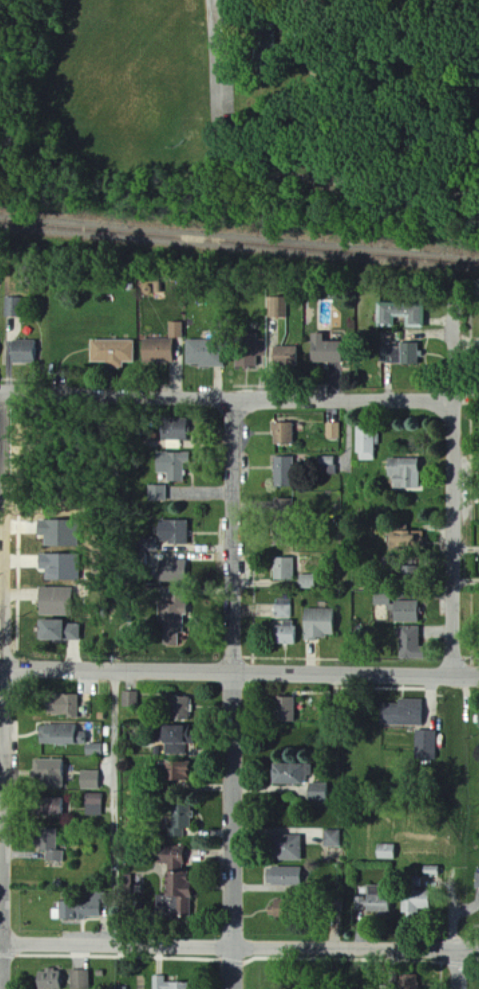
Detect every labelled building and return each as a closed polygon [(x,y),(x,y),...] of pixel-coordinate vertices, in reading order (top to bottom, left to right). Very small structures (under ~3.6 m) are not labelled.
[(7,298),(25,298),(25,317),(7,317),(7,298)] [(269,298),(288,298),(288,320),(268,320),(269,298)] [(423,327),(423,302),(377,302),(377,328),(394,328),(394,315),(409,315),(409,327),(423,327)] [(170,322),(184,321),(185,338),(170,338),(170,322)] [(259,333),(236,333),(237,367),(258,367),(258,356),(267,356),(267,340),(259,340),(259,333)] [(343,342),(344,363),(313,364),(312,334),(325,333),(326,343),(343,342)] [(13,340),(38,339),(38,363),(14,364),(13,340)] [(135,339),(91,340),(91,364),(105,364),(105,369),(120,369),(120,363),(135,363),(135,339)] [(144,339),(144,363),(175,363),(175,339),(144,339)] [(188,340),(227,341),(227,366),(187,365),(188,340)] [(420,343),(419,364),(383,363),(383,347),(402,347),(402,343),(420,343)] [(299,347),(271,347),(271,368),(299,367),(299,347)] [(163,418),(189,419),(188,440),(162,440),(163,418)] [(275,423),(276,444),(294,443),(294,423),(275,423)] [(328,423),(328,438),(341,438),(341,423),(328,423)] [(376,428),(376,461),(360,461),(360,454),(357,454),(357,428),(376,428)] [(158,453),(159,472),(170,472),(171,482),(186,482),(186,465),(193,465),(193,452),(158,453)] [(275,457),(294,457),(295,487),(275,487),(275,457)] [(320,457),(320,466),(336,466),(336,457),(320,457)] [(421,459),(421,487),(394,487),(394,477),(390,477),(390,459),(421,459)] [(150,487),(168,486),(169,502),(151,503),(150,487)] [(277,499),(293,500),(293,516),(288,515),(288,521),(280,521),(280,516),(276,516),(277,499)] [(189,520),(161,520),(161,542),(169,542),(169,546),(189,546),(189,520)] [(275,524),(294,525),(294,547),(275,546),(275,524)] [(424,531),(424,548),(384,548),(384,525),(394,525),(394,537),(416,537),(416,531),(424,531)] [(159,539),(158,551),(143,551),(144,538),(159,539)] [(162,558),(189,560),(188,583),(161,582),(162,558)] [(274,558),(294,558),(294,580),(275,581),(274,558)] [(419,566),(419,587),(395,586),(395,571),(384,571),(384,558),(402,558),(401,566),(419,566)] [(301,575),(316,575),(316,589),(300,588),(301,575)] [(40,585),(72,585),(72,614),(40,613),(40,585)] [(170,592),(184,593),(184,601),(187,601),(187,612),(183,612),(183,631),(178,631),(178,643),(164,643),(164,620),(158,620),(158,602),(170,602),(170,592)] [(392,594),(375,594),(375,606),(392,606),(392,594)] [(276,599),(292,599),(291,618),(276,618),(276,599)] [(420,602),(420,624),(396,624),(396,601),(420,602)] [(306,609),(335,610),(335,636),(327,636),(327,639),(320,639),(320,641),(306,641),(306,609)] [(39,618),(65,619),(65,622),(80,622),(80,639),(65,638),(65,639),(42,638),(38,637),(39,618)] [(275,645),(296,645),(296,627),(294,627),(294,621),(284,621),(284,625),(275,625),(275,645)] [(401,627),(401,660),(426,660),(426,647),(420,647),(420,627),(401,627)] [(124,690),(139,690),(139,705),(124,705),(124,690)] [(48,693),(53,693),(53,692),(62,692),(78,692),(78,716),(68,716),(68,713),(53,713),(53,712),(47,712),(48,693)] [(192,694),(173,694),(173,717),(192,717),(192,694)] [(296,696),(296,720),(276,720),(276,696),(296,696)] [(424,698),(424,724),(381,723),(382,702),(400,702),(400,697),(424,698)] [(39,725),(40,743),(86,743),(86,730),(76,730),(76,722),(46,722),(46,725),(39,725)] [(157,723),(156,742),(195,742),(195,730),(186,730),(186,723),(157,723)] [(417,728),(437,729),(437,758),(417,758),(417,728)] [(103,742),(87,742),(87,753),(102,753),(103,742)] [(155,745),(164,744),(164,754),(155,754),(155,745)] [(62,757),(34,757),(33,787),(62,787),(62,757)] [(167,759),(167,777),(180,777),(179,759),(167,759)] [(274,761),(274,782),(304,783),(305,778),(308,778),(308,773),(313,773),(313,762),(274,761)] [(81,769),(98,770),(98,788),(80,787),(81,769)] [(310,781),(328,782),(328,800),(310,799),(310,781)] [(103,792),(85,792),(85,815),(102,815),(103,792)] [(62,796),(35,797),(35,815),(62,814),(62,796)] [(192,800),(174,800),(174,825),(170,826),(170,835),(185,835),(185,826),(192,826),(192,816),(195,816),(195,810),(192,810),(192,800)] [(57,826),(39,826),(39,832),(33,832),(33,842),(40,842),(40,848),(47,848),(47,864),(63,864),(63,849),(57,849),(57,826)] [(324,829),(341,829),(342,845),(325,845),(324,829)] [(303,833),(303,860),(273,860),(273,850),(268,850),(268,840),(274,840),(274,833),(303,833)] [(377,843),(395,843),(395,858),(377,858),(377,843)] [(425,864),(440,864),(440,874),(425,874),(425,864)] [(303,884),(267,884),(267,867),(303,867),(303,884)] [(168,869),(168,895),(181,895),(181,915),(192,915),(192,895),(195,895),(194,879),(190,879),(190,869),(168,869)] [(405,886),(421,886),(422,877),(405,876),(405,886)] [(367,884),(392,884),(392,912),(387,912),(387,915),(379,915),(379,911),(369,911),(369,915),(365,915),(365,911),(355,911),(355,895),(364,895),(364,899),(367,899),(367,884)] [(404,889),(431,889),(431,909),(420,909),(420,912),(415,911),(415,916),(408,915),(408,911),(403,911),(404,889)] [(106,891),(92,891),(92,900),(61,900),(61,917),(102,917),(102,905),(106,905),(106,891)] [(342,896),(342,910),(328,909),(328,896),(342,896)] [(275,898),(301,898),(300,917),(275,916),(275,914),(269,913),(270,904),(274,904),(275,898)] [(62,988),(40,988),(40,971),(45,971),(45,973),(47,973),(47,967),(53,967),(53,973),(56,973),(56,969),(62,970),(62,988)] [(71,969),(90,969),(90,988),(71,988),(71,969)] [(191,981),(166,981),(166,974),(153,974),(154,988),(191,988),(191,981)] [(420,986),(420,988),(401,988),(402,974),(418,974),(418,986),(420,986)]
